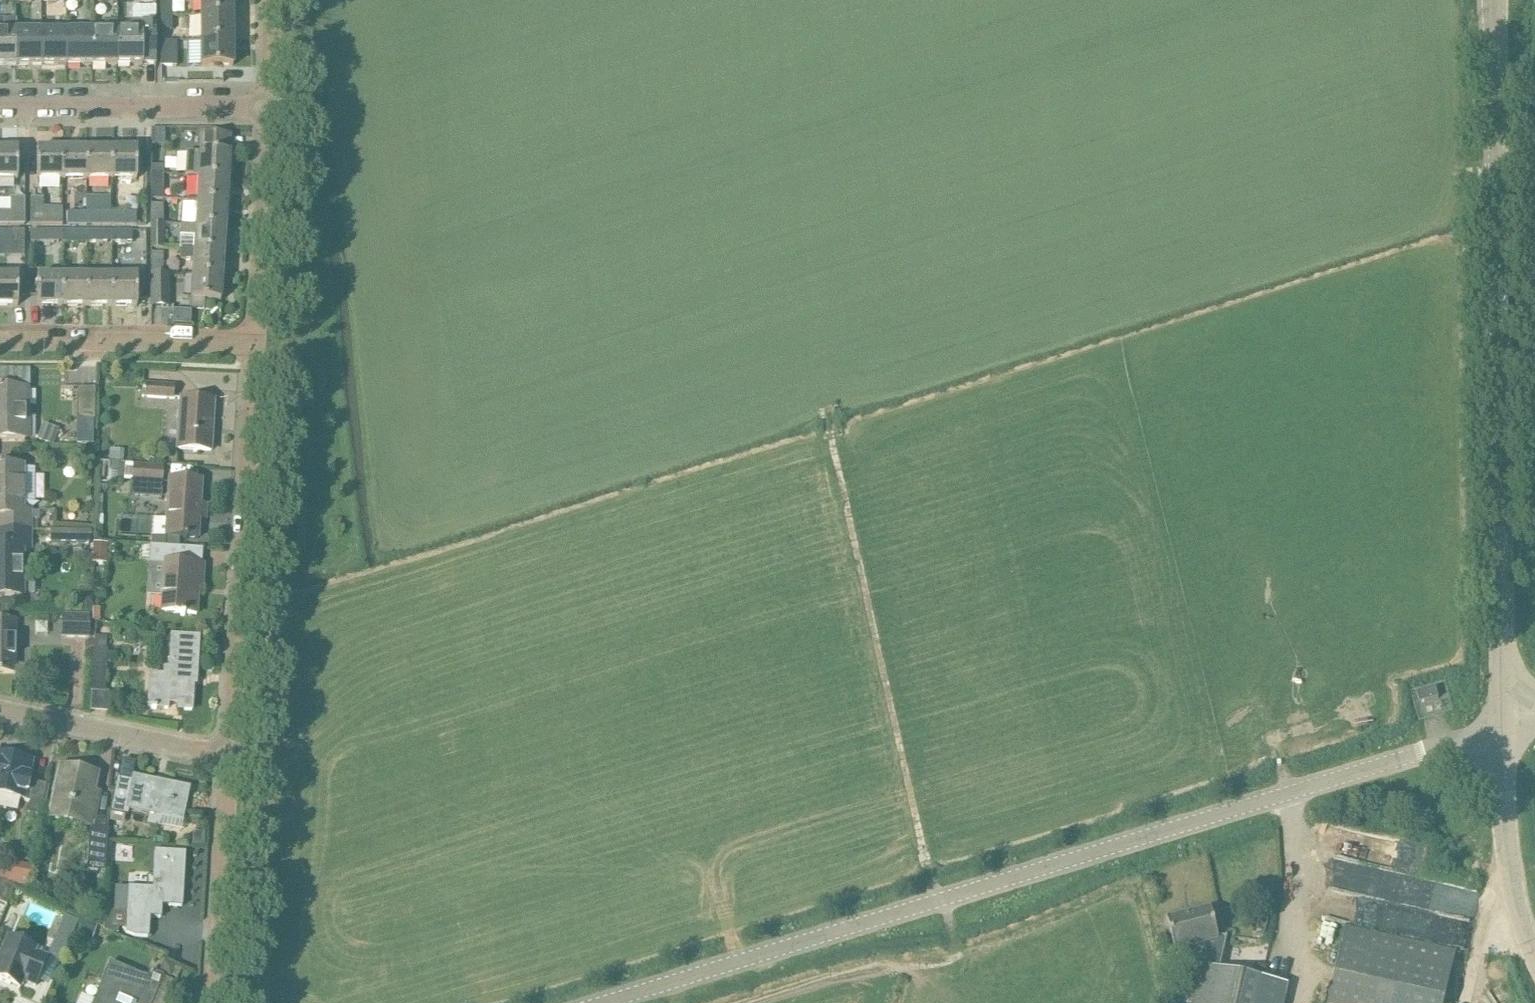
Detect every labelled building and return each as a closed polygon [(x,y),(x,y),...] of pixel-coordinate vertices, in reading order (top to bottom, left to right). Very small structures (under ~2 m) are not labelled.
[(172,16),(172,0),(160,0),(160,16),(172,16)] [(201,16),(232,16),(232,0),(201,0),(201,16)] [(172,31),(172,16),(160,16),(160,32),(172,31)] [(201,16),(202,41),(232,40),(232,16),(201,16)] [(16,34),(16,19),(3,19),(3,34),(0,34),(0,67),(17,67),(17,34),(16,34)] [(92,34),(92,67),(117,67),(117,34),(117,21),(104,21),(104,34),(92,34)] [(143,67),(143,66),(156,66),(156,23),(135,23),(135,34),(117,34),(117,67),(143,67)] [(42,34),(17,34),(17,67),(42,67),(42,34)] [(67,34),(42,34),(42,67),(67,67),(67,34)] [(92,34),(67,34),(67,67),(92,67),(92,34)] [(232,40),(202,41),(202,68),(233,68),(232,40)] [(161,67),(177,67),(177,42),(161,42),(161,67)] [(199,177),(228,179),(230,155),(225,155),(226,137),(202,136),(201,153),(186,152),(184,176),(199,177)] [(112,181),(112,151),(87,152),(87,181),(112,181)] [(112,181),(137,181),(137,151),(112,151),(112,181)] [(18,181),(18,152),(0,152),(0,181),(18,181)] [(38,181),(63,181),(63,152),(38,152),(38,181)] [(87,181),(87,152),(63,152),(63,181),(87,181)] [(162,167),(151,166),(151,176),(162,176),(162,167)] [(151,176),(150,201),(162,201),(162,176),(151,176)] [(199,177),(198,202),(227,204),(228,179),(199,177)] [(0,213),(0,226),(25,226),(25,198),(9,198),(9,213),(0,213)] [(44,198),(30,199),(30,226),(63,226),(63,208),(44,208),(44,198)] [(198,202),(196,225),(225,227),(227,204),(198,202)] [(150,225),(151,225),(156,225),(163,225),(163,204),(150,205),(150,225)] [(88,212),(67,212),(67,226),(88,226),(88,212)] [(112,213),(88,212),(88,226),(112,226),(112,213)] [(112,226),(136,226),(136,213),(112,213),(112,226)] [(151,229),(150,229),(150,250),(164,249),(163,225),(156,225),(151,225),(151,229)] [(194,251),(223,253),(225,227),(196,225),(196,226),(180,225),(179,236),(195,237),(194,251)] [(63,230),(30,230),(30,244),(63,243),(63,230)] [(88,230),(63,230),(63,243),(88,243),(88,230)] [(112,230),(88,230),(88,243),(112,243),(112,230)] [(131,230),(112,230),(112,243),(131,243),(131,230)] [(11,243),(10,232),(0,232),(0,244),(11,243)] [(11,258),(25,258),(25,232),(10,232),(11,243),(11,258)] [(194,261),(193,275),(222,278),(223,253),(194,251),(179,249),(179,260),(194,261)] [(152,253),(152,273),(164,273),(163,253),(152,253)] [(169,274),(164,274),(164,273),(152,273),(152,306),(169,306),(169,274)] [(220,303),(222,278),(193,275),(191,309),(203,310),(204,302),(220,303)] [(18,307),(18,279),(0,278),(0,307),(18,307)] [(39,307),(63,307),(63,278),(39,278),(39,307)] [(63,307),(88,308),(88,278),(63,278),(63,307)] [(88,308),(112,308),(112,278),(88,278),(88,308)] [(112,278),(112,308),(137,308),(137,278),(112,278)] [(173,400),(174,385),(144,384),(143,398),(173,400)] [(94,389),(77,389),(76,445),(93,445),(94,389)] [(27,441),(27,390),(0,391),(0,441),(27,441)] [(211,453),(214,403),(180,401),(177,451),(211,453)] [(122,462),(123,451),(110,451),(109,462),(122,462)] [(162,484),(163,467),(133,465),(132,482),(162,484)] [(31,530),(31,511),(24,511),(24,468),(0,468),(0,530),(31,530)] [(152,519),(150,548),(165,549),(166,538),(199,540),(202,482),(170,480),(167,520),(152,519)] [(93,530),(70,529),(50,529),(50,544),(70,544),(93,545),(93,530)] [(0,530),(0,598),(24,598),(24,552),(31,552),(31,530),(0,530)] [(94,544),(93,563),(105,563),(106,544),(94,544)] [(204,567),(180,565),(181,550),(165,549),(150,548),(149,548),(147,564),(165,565),(161,613),(197,616),(199,586),(203,586),(204,567)] [(88,639),(89,615),(62,614),(61,638),(88,639)] [(17,675),(16,623),(0,623),(0,675),(17,675)] [(149,709),(169,711),(169,705),(176,705),(176,711),(193,712),(195,677),(198,677),(200,639),(172,638),(170,670),(164,670),(164,676),(151,676),(149,709)] [(107,650),(92,649),(90,694),(104,695),(107,650)] [(1436,689),(1417,694),(1420,704),(1439,699),(1436,689)] [(27,791),(32,792),(28,814),(39,816),(45,785),(30,782),(34,763),(0,755),(0,795),(25,801),(27,791)] [(90,827),(90,835),(86,872),(105,873),(108,836),(109,821),(94,818),(97,801),(92,800),(97,775),(61,767),(50,819),(90,827)] [(132,777),(131,782),(118,780),(112,813),(125,815),(126,810),(148,815),(146,825),(159,828),(161,817),(183,822),(190,790),(155,783),(155,781),(132,777)] [(128,889),(127,914),(104,912),(103,931),(111,933),(111,929),(126,929),(125,934),(135,937),(148,938),(149,918),(161,919),(162,907),(182,909),(186,855),(155,853),(152,891),(128,889)] [(14,888),(26,893),(31,866),(14,863),(14,867),(10,866),(9,871),(0,869),(0,881),(7,882),(7,885),(14,888)] [(6,906),(14,888),(7,885),(0,882),(0,903),(6,906)] [(1176,951),(1204,944),(1210,967),(1220,969),(1228,939),(1219,937),(1211,909),(1168,921),(1176,951)] [(83,920),(77,934),(92,940),(97,926),(83,920)] [(1346,926),(1329,1002),(1445,1002),(1457,951),(1346,926)] [(47,958),(35,953),(36,950),(8,938),(0,959),(0,982),(9,986),(12,978),(23,982),(36,988),(48,959),(47,958)] [(55,938),(47,958),(48,959),(63,966),(72,945),(55,938)] [(162,977),(149,972),(146,980),(110,964),(94,1002),(151,1002),(162,977)] [(1202,965),(1194,1002),(1285,1002),(1290,984),(1220,969),(1210,967),(1202,965)]
